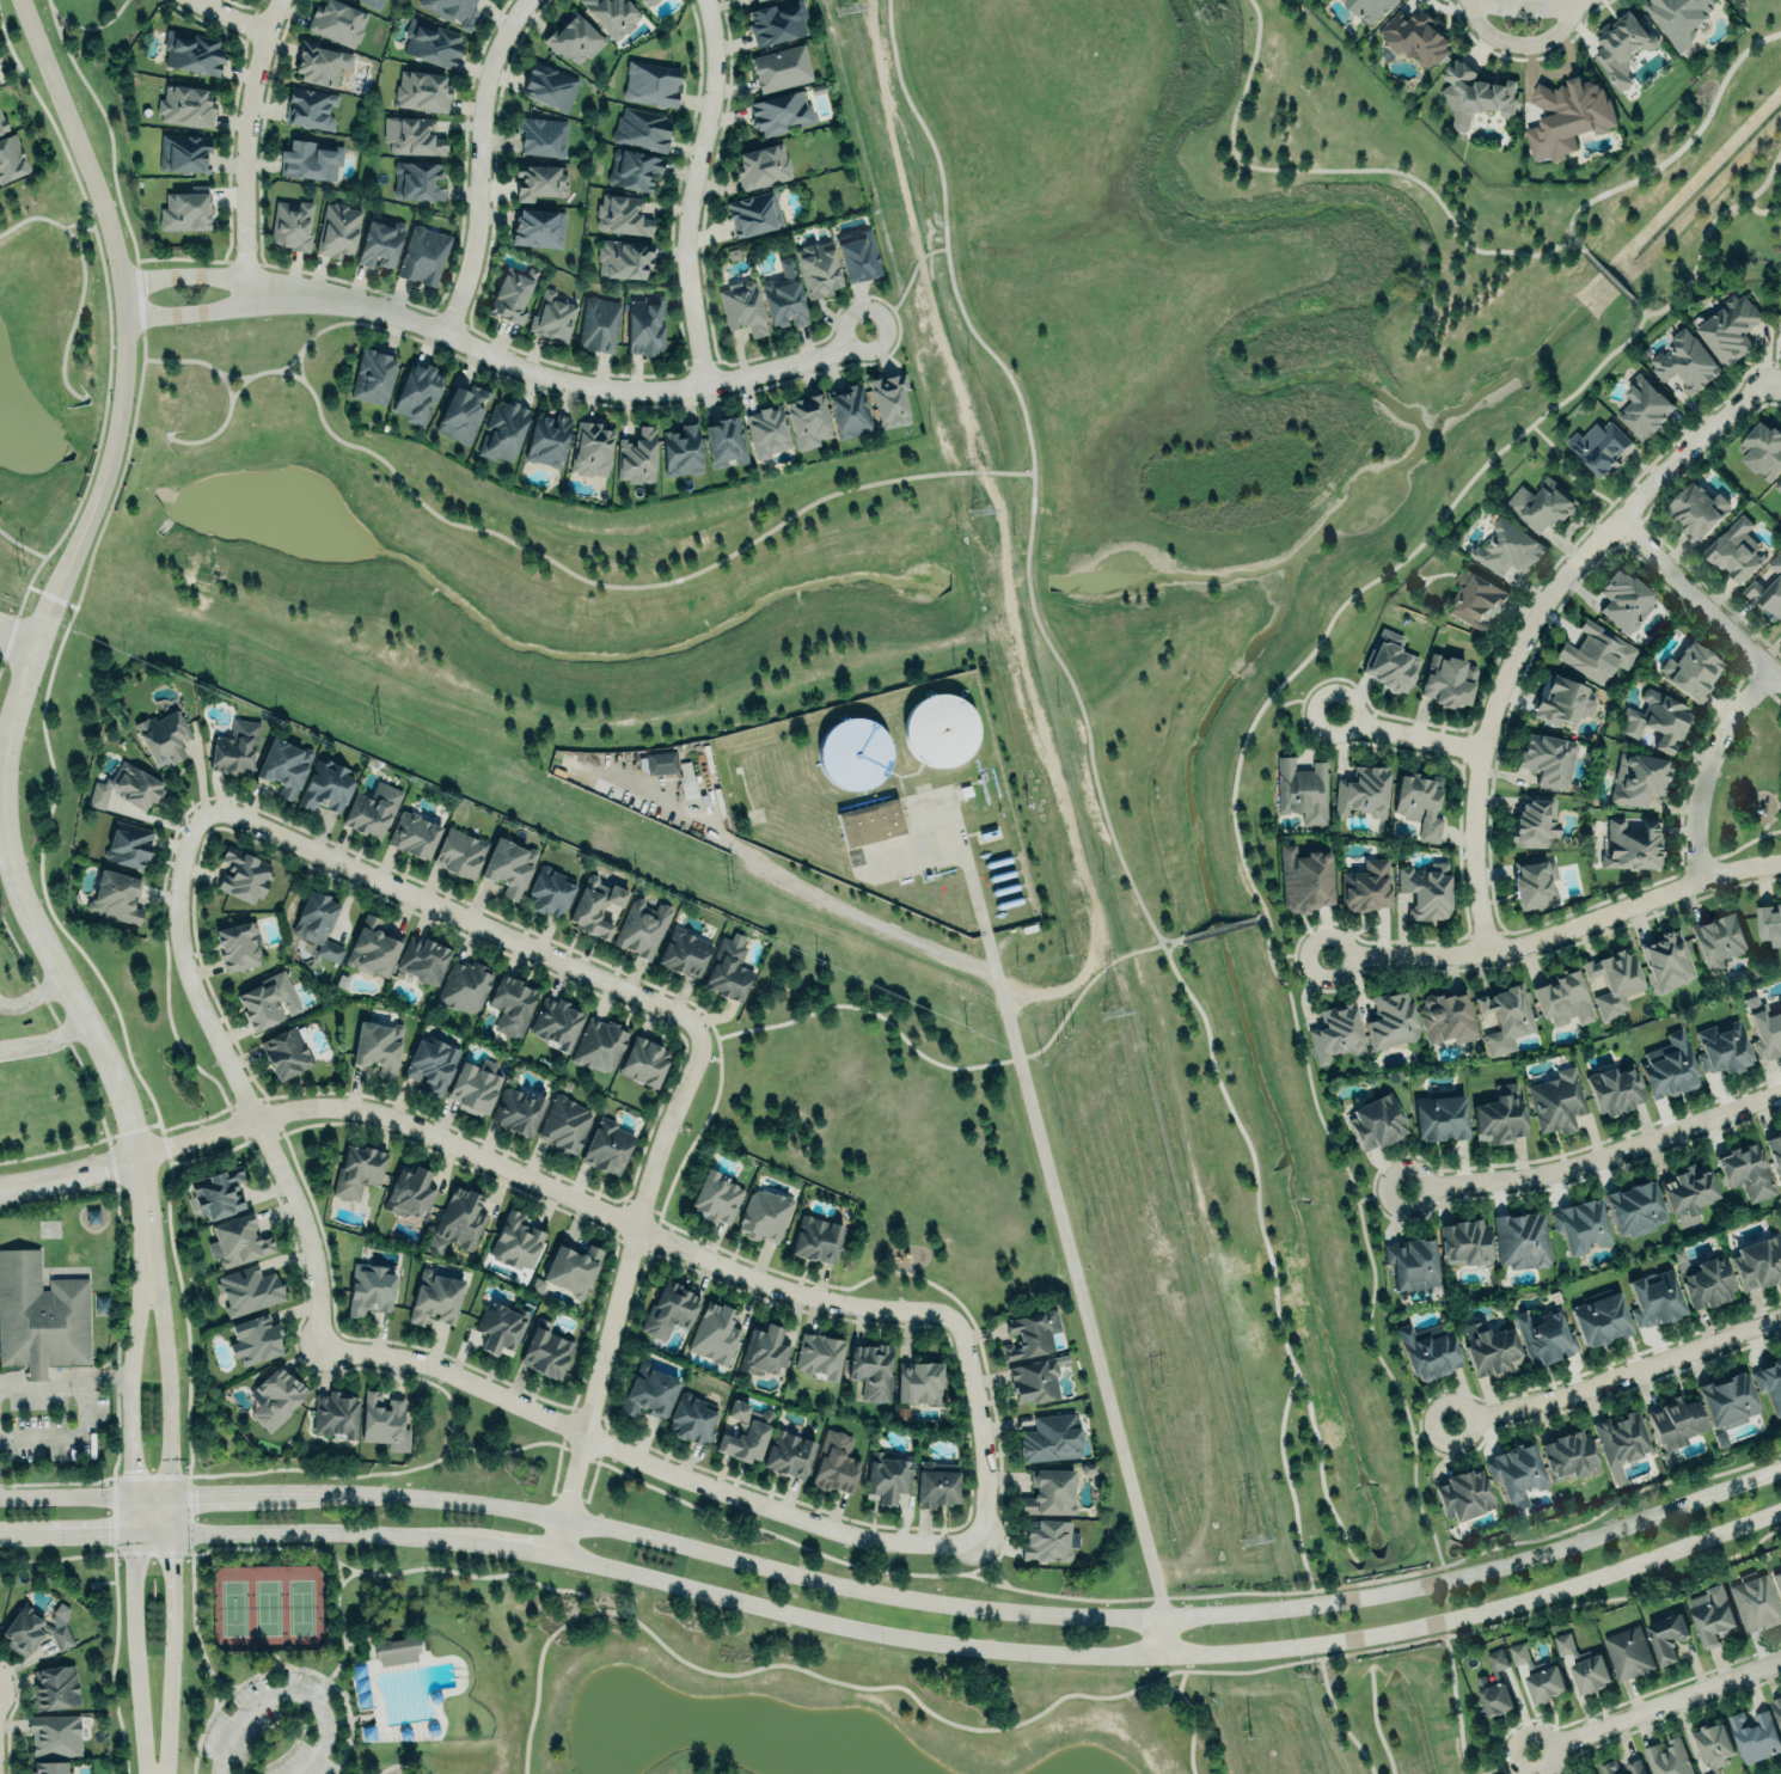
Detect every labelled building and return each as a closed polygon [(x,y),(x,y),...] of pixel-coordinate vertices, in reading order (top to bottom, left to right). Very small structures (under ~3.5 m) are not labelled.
[(320,7),(324,0),(337,0),(368,13),(353,48),(305,27),(314,5),(320,7)] [(377,12),(355,0),(383,0),(377,12)] [(469,30),(478,11),(471,8),(475,0),(420,0),(417,6),(469,30)] [(612,38),(578,0),(626,0),(638,14),(631,20),(635,24),(624,33),(623,31),(622,33),(619,36),(616,38),(612,38)] [(806,35),(802,19),(806,18),(802,0),(793,0),(746,10),(754,46),(806,35)] [(1344,4),(1346,0),(1395,0),(1367,25),(1361,18),(1359,19),(1344,4)] [(1644,2),(1647,0),(1717,0),(1718,1),(1710,7),(1713,10),(1706,14),(1708,18),(1693,30),(1694,35),(1690,41),(1689,45),(1678,54),(1644,6),(1644,2)] [(1587,33),(1627,4),(1653,39),(1651,47),(1641,49),(1636,43),(1627,50),(1622,72),(1632,85),(1615,97),(1581,53),(1593,43),(1587,33)] [(1377,31),(1399,10),(1407,19),(1419,6),(1433,20),(1428,24),(1434,30),(1437,30),(1450,42),(1445,47),(1449,51),(1437,63),(1430,63),(1425,67),(1421,67),(1416,63),(1415,60),(1412,57),(1410,56),(1404,56),(1404,51),(1396,51),(1387,61),(1378,54),(1389,42),(1377,31)] [(544,39),(577,69),(604,40),(571,9),(544,39)] [(410,17),(430,25),(430,27),(435,30),(436,26),(460,35),(458,43),(461,44),(460,48),(461,49),(458,57),(455,57),(451,69),(404,51),(409,37),(404,35),(410,17)] [(166,29),(188,33),(188,36),(191,37),(192,33),(220,38),(218,48),(221,48),(220,53),(224,54),(221,62),(220,62),(218,77),(190,71),(164,65),(166,49),(163,48),(166,29)] [(302,39),(355,51),(350,71),(341,68),(336,88),(298,80),(299,72),(295,71),(302,39)] [(749,57),(802,43),(812,79),(759,93),(749,57)] [(1442,77),(1455,59),(1475,73),(1471,78),(1461,79),(1468,86),(1474,86),(1475,80),(1505,85),(1506,80),(1513,81),(1511,98),(1514,99),(1512,114),(1507,118),(1502,118),(1499,111),(1485,109),(1485,112),(1475,111),(1470,116),(1468,128),(1462,131),(1457,131),(1451,124),(1455,111),(1440,92),(1451,84),(1442,77)] [(531,60),(526,73),(527,74),(521,87),(525,90),(522,96),(565,114),(575,88),(575,87),(579,79),(531,60)] [(628,60),(680,67),(677,85),(674,85),(674,90),(677,90),(674,108),(623,99),(622,97),(622,92),(623,88),(624,85),(628,60)] [(446,112),(396,105),(396,99),(393,98),(396,84),(398,85),(400,69),(443,75),(443,85),(443,87),(449,87),(446,112)] [(1529,96),(1536,82),(1552,91),(1554,87),(1557,90),(1561,85),(1569,88),(1567,79),(1580,77),(1584,92),(1585,81),(1590,81),(1596,84),(1597,85),(1598,88),(1603,87),(1606,99),(1609,98),(1616,126),(1608,128),(1609,130),(1593,135),(1592,130),(1574,136),(1578,149),(1563,153),(1565,159),(1552,164),(1549,157),(1532,161),(1523,129),(1538,124),(1541,118),(1557,112),(1553,110),(1542,109),(1529,100),(1529,96)] [(165,85),(204,90),(204,96),(208,96),(208,102),(214,103),(210,127),(160,121),(161,114),(155,112),(158,98),(163,99),(165,85)] [(289,86),(338,93),(336,105),(328,104),(326,114),(328,115),(331,116),(332,118),(335,123),(332,130),(324,129),(324,130),(287,123),(289,114),(287,112),(288,103),(287,102),(289,86)] [(747,102),(753,128),(760,127),(761,135),(815,124),(810,102),(805,103),(802,90),(747,102)] [(665,152),(672,117),(620,106),(612,141),(665,152)] [(8,129),(0,132),(0,114),(1,117),(2,116),(8,129)] [(445,137),(445,154),(391,153),(392,151),(390,151),(388,146),(390,141),(384,140),(384,116),(433,117),(433,126),(429,126),(429,134),(432,134),(432,137),(445,137)] [(567,119),(518,117),(516,154),(565,157),(567,119)] [(4,179),(0,181),(0,138),(13,133),(29,170),(25,172),(4,182),(4,179)] [(159,133),(210,135),(209,152),(204,152),(204,165),(202,165),(202,172),(158,171),(159,133)] [(289,139),(316,141),(316,146),(320,147),(320,143),(343,146),(342,165),(337,165),(335,181),(322,179),(298,177),(280,175),(281,161),(279,160),(280,151),(288,152),(289,139)] [(740,191),(789,177),(788,171),(790,170),(787,155),(784,157),(781,142),(736,154),(739,161),(738,161),(739,165),(733,166),(740,191)] [(651,194),(655,175),(659,176),(663,158),(614,147),(605,183),(651,194)] [(440,163),(394,161),(393,198),(444,200),(444,182),(439,182),(440,163)] [(513,164),(565,166),(564,184),(567,186),(565,190),(564,196),(531,195),(531,201),(515,200),(515,194),(515,177),(519,178),(519,176),(513,176),(513,164)] [(724,202),(773,188),(784,225),(735,238),(724,202)] [(165,192),(173,192),(208,192),(208,207),(209,207),(209,220),(208,220),(208,228),(200,228),(200,230),(189,230),(189,228),(159,230),(159,228),(158,228),(158,218),(159,218),(159,207),(165,207),(165,192)] [(651,235),(653,216),(643,215),(645,197),(599,194),(596,230),(651,235)] [(269,241),(275,200),(298,203),(298,200),(312,202),(307,234),(311,234),(308,252),(288,249),(288,246),(281,245),(281,243),(269,241)] [(325,202),(313,252),(329,256),(328,257),(338,259),(339,253),(345,256),(347,253),(351,255),(361,210),(347,208),(347,204),(332,201),(332,204),(325,202)] [(564,211),(514,209),(513,245),(563,247),(564,211)] [(404,225),(392,269),(377,265),(379,257),(374,256),(371,268),(355,263),(368,215),(372,214),(375,214),(380,216),(381,219),(393,222),(396,220),(399,220),(402,221),(404,224),(404,225)] [(433,287),(451,235),(439,232),(437,233),(424,228),(422,226),(420,225),(416,224),(412,225),(396,275),(412,280),(414,277),(418,279),(418,281),(433,287)] [(833,238),(849,233),(857,232),(857,231),(869,227),(881,274),(868,279),(867,279),(861,281),(853,282),(853,281),(847,282),(846,283),(845,280),(833,238)] [(598,275),(599,259),(596,259),(598,245),(600,245),(601,238),(620,239),(619,243),(642,245),(642,241),(650,241),(649,267),(644,267),(644,277),(598,275)] [(841,286),(830,239),(795,248),(808,300),(833,294),(831,288),(841,286)] [(778,259),(790,256),(802,299),(801,300),(807,322),(801,323),(801,325),(791,328),(788,316),(784,316),(785,325),(778,326),(777,325),(771,328),(759,283),(761,281),(766,280),(772,280),(775,286),(784,283),(778,259)] [(504,268),(486,312),(520,326),(527,309),(522,307),(536,271),(528,268),(524,276),(504,268)] [(727,329),(717,290),(727,288),(726,285),(739,281),(740,285),(741,285),(740,282),(745,280),(748,280),(751,281),(752,281),(766,334),(751,337),(747,324),(742,325),(741,320),(735,323),(736,326),(727,329)] [(564,344),(576,305),(564,302),(567,298),(553,294),(555,289),(543,287),(535,314),(532,313),(527,329),(555,339),(555,342),(564,344)] [(1723,368),(1754,348),(1743,332),(1762,320),(1743,291),(1724,304),(1726,307),(1696,326),(1723,368)] [(585,295),(577,345),(585,347),(583,349),(598,351),(599,351),(612,353),(620,302),(598,299),(594,295),(592,294),(585,295)] [(629,300),(644,300),(644,295),(663,295),(663,319),(660,319),(660,323),(663,323),(663,349),(662,350),(655,350),(655,353),(650,353),(650,355),(642,355),(642,351),(629,351),(629,308),(625,308),(625,302),(629,302),(629,300)] [(1663,354),(1660,350),(1650,359),(1654,365),(1652,367),(1663,380),(1665,379),(1672,375),(1672,373),(1672,372),(1675,371),(1675,369),(1676,369),(1685,383),(1682,386),(1690,396),(1699,389),(1699,387),(1700,389),(1708,383),(1708,381),(1709,381),(1708,379),(1713,374),(1721,368),(1718,363),(1718,362),(1695,334),(1694,335),(1687,325),(1673,335),(1675,337),(1676,337),(1677,349),(1675,351),(1672,347),(1670,348),(1667,349),(1665,351),(1664,354),(1663,354)] [(361,348),(373,350),(373,353),(388,356),(387,360),(394,361),(385,405),(349,397),(361,348)] [(409,361),(390,409),(405,415),(404,420),(421,427),(441,378),(430,373),(432,368),(423,365),(422,367),(409,361)] [(1615,412),(1642,439),(1646,434),(1648,435),(1661,421),(1660,420),(1676,404),(1672,403),(1672,400),(1639,368),(1627,381),(1629,384),(1624,389),(1632,397),(1623,406),(1622,405),(1615,412)] [(867,380),(880,430),(908,423),(899,390),(907,389),(902,372),(867,380)] [(825,392),(838,439),(873,429),(859,381),(845,386),(825,392)] [(453,385),(434,431),(468,446),(490,392),(470,384),(467,391),(453,385)] [(796,450),(820,445),(818,439),(831,437),(820,392),(784,401),(796,450)] [(507,400),(516,403),(515,405),(527,410),(509,461),(494,457),(492,460),(475,453),(483,433),(485,434),(488,429),(484,428),(492,404),(500,406),(501,402),(506,404),(507,400)] [(743,416),(755,461),(769,457),(769,452),(790,447),(779,406),(767,410),(766,406),(755,410),(757,411),(743,416)] [(534,415),(549,418),(546,427),(551,429),(555,414),(570,418),(558,467),(555,467),(551,467),(547,465),(535,461),(532,461),(526,461),(522,458),(534,415)] [(702,422),(739,415),(747,464),(735,466),(734,459),(726,460),(727,466),(711,469),(702,422)] [(1572,430),(1577,435),(1590,421),(1597,428),(1605,418),(1630,442),(1598,476),(1561,441),(1572,430)] [(575,420),(600,423),(599,428),(611,430),(605,476),(589,473),(589,476),(576,473),(576,471),(569,471),(575,420)] [(1767,483),(1780,468),(1780,436),(1773,428),(1771,430),(1761,421),(1736,448),(1744,456),(1741,459),(1767,483)] [(661,432),(668,430),(668,433),(674,433),(675,440),(681,439),(680,424),(691,423),(691,422),(697,422),(698,448),(699,448),(699,457),(699,458),(699,459),(700,472),(699,472),(697,475),(692,475),(690,473),(677,473),(673,476),(667,477),(665,475),(661,432)] [(617,438),(626,438),(626,442),(632,442),(632,440),(638,440),(638,426),(654,427),(653,479),(651,479),(651,481),(648,482),(643,482),(641,479),(639,479),(639,483),(625,483),(625,479),(616,478),(617,438)] [(1500,502),(1516,484),(1528,495),(1543,478),(1538,475),(1542,470),(1574,498),(1553,522),(1547,518),(1534,532),(1500,502)] [(1773,484),(1780,476),(1780,493),(1773,484)] [(1660,506),(1688,479),(1693,481),(1708,497),(1713,491),(1725,503),(1719,509),(1724,514),(1696,542),(1660,506)] [(1742,512),(1703,551),(1715,563),(1718,562),(1721,567),(1724,564),(1730,569),(1728,571),(1740,582),(1763,558),(1755,551),(1761,545),(1745,531),(1752,524),(1742,512)] [(1487,545),(1494,533),(1494,525),(1501,515),(1543,545),(1523,571),(1511,564),(1501,575),(1468,553),(1471,548),(1475,549),(1477,545),(1486,549),(1487,545)] [(1761,563),(1780,544),(1780,618),(1779,620),(1774,616),(1765,620),(1737,591),(1749,579),(1758,588),(1773,575),(1761,563)] [(1601,608),(1628,632),(1630,630),(1635,628),(1639,619),(1645,613),(1641,611),(1654,597),(1621,567),(1599,591),(1610,599),(1601,608)] [(1448,610),(1481,629),(1486,622),(1488,623),(1495,610),(1497,611),(1508,591),(1495,582),(1495,581),(1474,569),(1473,570),(1468,568),(1465,571),(1461,568),(1452,581),(1452,582),(1459,586),(1453,598),(1452,597),(1451,598),(1449,605),(1448,610)] [(1578,616),(1632,648),(1620,668),(1610,662),(1597,683),(1550,655),(1559,641),(1571,648),(1579,634),(1571,628),(1578,616)] [(1382,625),(1403,636),(1399,647),(1419,656),(1413,671),(1414,672),(1414,673),(1414,674),(1412,681),(1408,681),(1403,690),(1397,686),(1396,689),(1395,689),(1393,690),(1390,689),(1389,687),(1388,685),(1378,681),(1379,679),(1372,675),(1373,674),(1361,669),(1364,662),(1371,646),(1372,647),(1382,625)] [(1699,703),(1661,674),(1664,669),(1660,666),(1669,655),(1673,660),(1690,637),(1722,661),(1718,669),(1713,666),(1703,679),(1707,681),(1700,691),(1703,695),(1699,703)] [(1419,691),(1431,650),(1438,652),(1437,655),(1445,657),(1446,652),(1465,657),(1463,665),(1465,665),(1469,662),(1474,663),(1477,668),(1468,704),(1461,702),(1459,704),(1450,702),(1450,705),(1439,702),(1440,701),(1432,698),(1433,695),(1419,691)] [(1531,715),(1560,727),(1563,718),(1574,723),(1575,721),(1579,720),(1578,717),(1579,716),(1584,717),(1585,714),(1591,716),(1597,701),(1586,697),(1587,693),(1585,690),(1587,686),(1547,671),(1538,692),(1537,693),(1531,708),(1535,709),(1531,715)] [(1648,686),(1687,705),(1684,711),(1687,712),(1683,721),(1688,723),(1679,740),(1672,736),(1670,740),(1675,742),(1670,753),(1652,745),(1658,732),(1644,724),(1636,739),(1621,730),(1626,718),(1624,718),(1622,712),(1626,705),(1642,712),(1647,702),(1642,698),(1641,695),(1645,689),(1648,686)] [(938,766),(948,765),(956,761),(963,756),(969,750),(974,741),(977,732),(977,723),(974,714),(969,705),(963,699),(956,693),(947,690),(938,690),(929,691),(920,693),(913,699),(906,705),(902,714),(900,723),(900,733),(902,741),(907,750),(913,757),(920,761),(929,765),(938,766)] [(134,723),(146,715),(147,718),(153,715),(155,717),(176,708),(180,716),(182,714),(194,734),(184,740),(180,734),(178,736),(186,754),(171,764),(169,760),(157,766),(134,723)] [(855,788),(864,788),(873,784),(880,778),(886,772),(890,764),(893,754),(893,746),(890,736),(886,728),(880,721),(873,716),(864,712),(855,712),(845,712),(837,716),(830,722),(824,728),(819,736),(816,746),(816,754),(819,764),(824,772),(830,779),(837,784),(845,788),(855,788)] [(233,716),(261,721),(257,751),(253,750),(250,775),(209,769),(215,733),(231,735),(233,716)] [(1651,746),(1657,733),(1642,726),(1636,740),(1651,746)] [(1528,732),(1525,740),(1524,740),(1522,748),(1520,747),(1517,765),(1530,767),(1530,770),(1538,772),(1536,783),(1565,790),(1567,782),(1569,782),(1575,752),(1574,753),(1577,748),(1577,745),(1577,741),(1538,732),(1538,734),(1528,732)] [(256,772),(271,778),(273,775),(279,777),(280,781),(281,782),(282,782),(277,793),(292,799),(313,751),(312,748),(307,746),(302,747),(287,740),(287,739),(273,733),(256,772)] [(646,773),(676,773),(676,751),(645,752),(646,773)] [(1610,801),(1645,807),(1648,792),(1664,795),(1670,760),(1618,751),(1610,801)] [(1320,756),(1322,821),(1298,822),(1298,810),(1273,810),(1272,754),(1287,754),(1287,767),(1306,769),(1306,756),(1320,756)] [(316,756),(323,758),(324,756),(350,767),(348,773),(355,776),(339,813),(316,803),(313,809),(296,802),(316,756)] [(142,809),(151,797),(153,800),(164,782),(123,758),(111,778),(106,777),(104,783),(94,781),(88,805),(104,808),(110,785),(118,790),(116,794),(142,809)] [(1384,818),(1372,816),(1367,810),(1359,810),(1359,807),(1351,806),(1351,807),(1347,807),(1347,813),(1345,813),(1345,815),(1335,814),(1336,777),(1344,778),(1344,779),(1353,779),(1354,764),(1369,765),(1369,764),(1378,764),(1388,765),(1384,818)] [(1396,770),(1434,776),(1427,816),(1438,818),(1434,842),(1413,838),(1416,818),(1389,813),(1396,770)] [(356,790),(371,796),(378,778),(403,789),(392,816),(388,815),(379,837),(368,832),(369,830),(366,828),(363,832),(355,828),(355,827),(353,826),(353,825),(342,821),(356,790)] [(960,785),(969,783),(973,794),(963,796),(960,785)] [(845,845),(837,810),(896,795),(905,828),(845,845)] [(1513,844),(1548,846),(1550,844),(1552,839),(1550,834),(1555,834),(1555,821),(1553,821),(1554,797),(1553,795),(1523,795),(1523,802),(1520,802),(1520,809),(1517,809),(1517,814),(1514,814),(1514,831),(1512,828),(1510,828),(1510,839),(1513,840),(1513,844)] [(402,808),(410,812),(411,809),(418,812),(420,815),(441,825),(427,857),(422,856),(421,857),(386,842),(402,808)] [(1608,818),(1608,852),(1601,852),(1601,867),(1657,867),(1657,862),(1659,861),(1659,854),(1660,854),(1660,845),(1659,843),(1659,816),(1644,816),(1644,832),(1624,832),(1624,818),(1608,818)] [(113,825),(104,860),(144,870),(154,831),(118,821),(116,826),(113,825)] [(429,862),(471,881),(489,842),(447,822),(429,862)] [(477,875),(489,880),(489,877),(496,881),(497,877),(501,879),(502,881),(504,883),(500,893),(515,901),(538,851),(537,848),(532,845),(526,846),(495,833),(477,875)] [(1279,844),(1282,914),(1308,913),(1307,906),(1331,905),(1328,852),(1294,853),(1294,844),(1279,844)] [(216,888),(255,906),(273,866),(226,845),(219,860),(227,864),(216,888)] [(1413,906),(1407,906),(1407,918),(1419,918),(1419,917),(1420,917),(1420,918),(1431,918),(1431,917),(1449,916),(1449,912),(1450,912),(1449,871),(1448,871),(1448,861),(1446,861),(1446,852),(1438,852),(1438,861),(1431,861),(1431,869),(1422,869),(1422,864),(1421,864),(1421,869),(1420,868),(1416,868),(1414,868),(1412,870),(1412,865),(1399,865),(1399,891),(1408,891),(1408,889),(1413,889),(1413,906)] [(1360,858),(1382,857),(1383,899),(1371,900),(1367,907),(1345,909),(1344,899),(1338,899),(1336,871),(1361,870),(1360,858)] [(1514,873),(1512,860),(1525,857),(1526,861),(1544,857),(1546,861),(1554,860),(1557,876),(1549,879),(1552,889),(1555,888),(1556,891),(1557,898),(1556,901),(1542,905),(1540,906),(1537,907),(1534,906),(1520,909),(1519,904),(1518,904),(1513,879),(1513,873),(1514,873)] [(559,916),(576,880),(550,868),(549,865),(545,863),(541,864),(539,863),(527,891),(528,892),(525,900),(532,904),(531,906),(539,911),(541,907),(559,916)] [(102,868),(141,880),(134,906),(143,909),(139,924),(85,909),(86,905),(87,900),(93,898),(102,868)] [(567,924),(607,939),(613,923),(600,918),(606,901),(621,907),(627,892),(596,880),(598,877),(586,873),(567,924)] [(329,893),(328,897),(339,903),(324,938),(345,948),(338,962),(317,952),(320,943),(292,930),(310,887),(314,889),(314,887),(320,889),(329,893)] [(612,942),(631,898),(638,895),(643,898),(645,904),(655,909),(659,901),(665,901),(668,904),(672,909),(649,959),(612,942)] [(1756,905),(1758,940),(1770,940),(1770,947),(1780,946),(1780,903),(1756,905)] [(1684,920),(1703,914),(1706,922),(1714,919),(1714,914),(1728,910),(1742,947),(1715,956),(1719,966),(1702,972),(1684,920)] [(366,911),(381,918),(378,926),(381,931),(385,934),(385,932),(402,940),(385,975),(357,962),(354,965),(351,966),(347,964),(344,960),(366,911)] [(216,928),(250,919),(250,920),(256,919),(261,942),(255,943),(256,944),(258,946),(261,953),(258,955),(259,962),(225,971),(222,959),(221,959),(216,942),(219,942),(216,934),(218,932),(216,928)] [(656,963),(696,980),(712,942),(672,925),(656,963)] [(1695,979),(1678,929),(1638,943),(1655,992),(1695,979)] [(410,931),(394,967),(404,971),(406,974),(409,975),(414,974),(415,979),(423,983),(427,980),(436,985),(452,948),(448,947),(449,944),(424,934),(422,937),(410,931)] [(741,1002),(752,970),(737,965),(747,937),(732,932),(730,939),(720,935),(702,989),(741,1002)] [(1643,988),(1629,947),(1590,961),(1590,959),(1580,962),(1586,979),(1601,974),(1606,991),(1592,996),(1601,1021),(1629,1011),(1624,995),(1643,988)] [(453,954),(470,961),(471,958),(489,965),(488,969),(494,972),(491,978),(492,978),(479,1009),(478,1009),(473,1013),(470,1011),(469,1015),(458,1010),(457,1011),(441,1005),(436,1003),(434,999),(453,954)] [(1532,986),(1543,1016),(1549,1014),(1554,1024),(1568,1020),(1567,1016),(1575,1013),(1579,1023),(1593,1017),(1575,966),(1569,967),(1566,968),(1565,966),(1561,967),(1557,968),(1557,971),(1553,972),(1555,980),(1550,983),(1549,979),(1540,981),(1532,986)] [(252,1033),(286,1016),(279,1002),(296,993),(288,975),(290,974),(287,967),(284,968),(283,967),(255,980),(256,983),(234,993),(252,1033)] [(501,972),(488,1003),(502,1009),(494,1028),(519,1039),(531,1011),(530,1010),(538,990),(521,983),(522,980),(514,977),(514,978),(501,972)] [(1469,993),(1480,991),(1481,1001),(1485,999),(1482,991),(1502,986),(1501,981),(1514,978),(1526,1028),(1507,1033),(1511,1047),(1482,1054),(1476,1030),(1493,1027),(1488,1008),(1474,1011),(1469,993)] [(1419,1014),(1422,1029),(1425,1029),(1428,1044),(1442,1040),(1440,1036),(1453,1034),(1455,1041),(1477,1035),(1464,986),(1446,991),(1446,990),(1432,993),(1430,992),(1424,993),(1421,998),(1422,1003),(1419,1009),(1420,1014),(1419,1014)] [(1372,996),(1385,992),(1385,993),(1407,989),(1420,1038),(1419,1040),(1415,1041),(1412,1041),(1408,1040),(1372,1051),(1364,1021),(1376,1017),(1373,1009),(1375,1008),(1372,996)] [(1763,1009),(1758,993),(1743,998),(1755,1039),(1750,1040),(1757,1061),(1780,1053),(1780,1004),(1763,1009)] [(544,996),(530,1029),(537,1033),(537,1035),(544,1038),(547,1036),(558,1041),(556,1047),(567,1052),(583,1014),(579,1013),(580,1010),(570,1005),(569,1007),(567,1005),(569,1001),(558,996),(556,1001),(544,996)] [(1317,1064),(1328,1062),(1328,1059),(1329,1058),(1328,1052),(1338,1050),(1339,1052),(1348,1050),(1353,1053),(1365,1050),(1363,1039),(1353,999),(1342,1002),(1342,1005),(1335,1007),(1334,1004),(1320,1009),(1323,1026),(1317,1027),(1316,1026),(1308,1028),(1317,1064)] [(588,1015),(606,1022),(608,1018),(618,1023),(617,1026),(629,1030),(614,1066),(612,1066),(611,1069),(608,1070),(605,1069),(604,1071),(590,1065),(589,1068),(581,1063),(577,1063),(574,1062),(570,1058),(588,1015)] [(351,1062),(369,1065),(371,1059),(374,1060),(377,1064),(379,1064),(377,1076),(394,1079),(404,1026),(402,1022),(396,1021),(392,1024),(377,1021),(359,1017),(351,1062)] [(1702,1071),(1709,1069),(1709,1071),(1722,1066),(1724,1070),(1732,1068),(1732,1070),(1742,1066),(1740,1064),(1749,1060),(1748,1058),(1750,1057),(1737,1018),(1714,1027),(1713,1024),(1696,1030),(1700,1040),(1699,1040),(1702,1051),(1696,1053),(1702,1071)] [(257,1041),(295,1022),(298,1026),(304,1022),(311,1036),(304,1040),(308,1050),(311,1048),(317,1063),(277,1082),(257,1041)] [(1652,1097),(1657,1095),(1660,1094),(1666,1091),(1670,1093),(1675,1090),(1676,1088),(1677,1089),(1682,1087),(1687,1085),(1685,1084),(1689,1085),(1693,1084),(1695,1079),(1694,1073),(1697,1072),(1681,1027),(1666,1032),(1670,1041),(1644,1051),(1647,1060),(1640,1063),(1652,1095),(1652,1097)] [(635,1032),(647,1038),(648,1034),(665,1041),(662,1046),(671,1050),(667,1057),(668,1058),(655,1088),(653,1087),(650,1088),(645,1085),(645,1083),(618,1071),(620,1065),(619,1065),(635,1032)] [(403,1072),(418,1079),(421,1072),(424,1075),(423,1078),(428,1081),(423,1091),(439,1097),(460,1048),(428,1034),(426,1040),(418,1036),(403,1072)] [(463,1059),(469,1062),(478,1066),(484,1057),(496,1063),(494,1072),(497,1073),(503,1076),(486,1114),(465,1105),(466,1103),(447,1096),(463,1059)] [(1586,1074),(1596,1115),(1643,1104),(1633,1062),(1615,1066),(1615,1067),(1586,1074)] [(1540,1130),(1526,1083),(1557,1076),(1556,1068),(1574,1063),(1586,1109),(1573,1113),(1578,1126),(1560,1131),(1557,1125),(1540,1130)] [(1476,1139),(1489,1137),(1491,1143),(1511,1140),(1511,1134),(1525,1132),(1522,1099),(1518,1099),(1517,1079),(1494,1082),(1497,1097),(1482,1100),(1482,1101),(1471,1102),(1476,1139)] [(504,1085),(489,1120),(501,1125),(501,1127),(512,1132),(513,1130),(525,1136),(526,1133),(531,1136),(547,1097),(535,1091),(533,1097),(521,1091),(520,1090),(514,1088),(512,1088),(504,1085)] [(1363,1150),(1375,1144),(1376,1145),(1378,1144),(1379,1142),(1382,1142),(1383,1143),(1388,1139),(1390,1138),(1399,1134),(1407,1131),(1404,1127),(1406,1127),(1402,1119),(1403,1118),(1389,1090),(1383,1093),(1378,1095),(1377,1095),(1351,1107),(1354,1114),(1352,1115),(1347,1118),(1363,1150)] [(556,1091),(538,1136),(552,1142),(550,1149),(567,1156),(568,1152),(575,1155),(590,1118),(590,1112),(586,1108),(562,1091),(556,1091)] [(1413,1096),(1464,1091),(1468,1137),(1452,1138),(1452,1133),(1443,1134),(1443,1138),(1421,1139),(1421,1137),(1416,1138),(1413,1096)] [(635,1133),(597,1117),(580,1161),(618,1176),(635,1133)] [(1777,1175),(1780,1174),(1780,1127),(1776,1130),(1777,1132),(1764,1137),(1777,1175)] [(1715,1155),(1727,1151),(1726,1146),(1737,1143),(1738,1146),(1744,1144),(1744,1143),(1755,1138),(1758,1148),(1759,1146),(1777,1193),(1749,1204),(1740,1182),(1727,1187),(1715,1155)] [(347,1142),(356,1144),(355,1145),(362,1148),(363,1143),(374,1146),(374,1148),(386,1150),(378,1183),(363,1180),(359,1199),(332,1193),(338,1164),(342,1166),(347,1142)] [(1708,1167),(1718,1195),(1709,1198),(1709,1199),(1696,1204),(1699,1210),(1697,1210),(1700,1218),(1679,1225),(1673,1209),(1670,1210),(1659,1179),(1673,1174),(1673,1172),(1684,1168),(1683,1164),(1691,1161),(1695,1170),(1702,1167),(1703,1169),(1708,1167)] [(400,1167),(411,1173),(416,1163),(432,1170),(426,1185),(437,1189),(428,1210),(421,1207),(418,1215),(404,1210),(402,1216),(382,1206),(400,1167)] [(246,1206),(209,1218),(207,1216),(206,1212),(201,1213),(191,1186),(200,1183),(214,1186),(218,1181),(209,1180),(207,1173),(222,1168),(225,1173),(241,1167),(245,1179),(237,1181),(237,1187),(232,1188),(234,1193),(240,1191),(246,1206)] [(688,1212),(715,1223),(717,1219),(730,1224),(743,1188),(720,1180),(723,1174),(705,1167),(688,1212)] [(1602,1191),(1652,1174),(1667,1219),(1654,1224),(1655,1229),(1629,1237),(1627,1231),(1617,1235),(1602,1191)] [(472,1252),(487,1216),(475,1211),(481,1196),(452,1184),(426,1248),(442,1255),(448,1241),(472,1252)] [(776,1246),(794,1201),(753,1185),(735,1230),(776,1246)] [(1557,1210),(1550,1211),(1555,1231),(1562,1229),(1568,1255),(1589,1249),(1586,1241),(1596,1238),(1598,1246),(1611,1242),(1599,1195),(1596,1197),(1596,1195),(1591,1197),(1590,1195),(1579,1199),(1579,1200),(1556,1206),(1557,1210)] [(510,1207),(525,1213),(521,1222),(525,1223),(522,1229),(530,1231),(532,1225),(545,1231),(530,1266),(528,1265),(526,1266),(521,1265),(520,1270),(492,1258),(495,1253),(491,1252),(510,1207)] [(1493,1215),(1506,1212),(1506,1215),(1522,1212),(1522,1211),(1536,1209),(1536,1211),(1544,1210),(1550,1261),(1547,1261),(1547,1265),(1534,1266),(1534,1264),(1511,1267),(1510,1260),(1499,1261),(1493,1215)] [(212,1224),(250,1211),(251,1212),(253,1212),(257,1225),(255,1228),(252,1228),(253,1231),(258,1230),(259,1237),(270,1234),(270,1235),(271,1235),(275,1244),(276,1250),(225,1267),(221,1266),(220,1260),(221,1256),(222,1256),(221,1254),(214,1258),(208,1242),(218,1240),(212,1224)] [(801,1211),(813,1213),(812,1215),(843,1223),(833,1262),(819,1259),(818,1258),(813,1256),(812,1258),(795,1254),(796,1253),(790,1252),(801,1211)] [(1438,1223),(1452,1222),(1452,1218),(1459,1218),(1465,1217),(1465,1219),(1470,1218),(1470,1217),(1481,1216),(1481,1222),(1487,1222),(1491,1261),(1488,1262),(1485,1264),(1481,1262),(1479,1261),(1463,1262),(1463,1261),(1443,1264),(1438,1223)] [(1391,1289),(1390,1264),(1383,1264),(1382,1242),(1403,1241),(1402,1234),(1432,1231),(1434,1281),(1422,1281),(1422,1286),(1391,1289)] [(1763,1284),(1764,1285),(1780,1279),(1780,1246),(1776,1232),(1736,1246),(1739,1254),(1731,1256),(1744,1291),(1763,1284)] [(557,1241),(541,1277),(557,1284),(559,1283),(573,1289),(571,1291),(573,1292),(573,1293),(574,1297),(577,1298),(582,1297),(604,1248),(588,1242),(585,1250),(580,1250),(579,1253),(577,1252),(574,1250),(575,1249),(557,1241)] [(1691,1308),(1705,1303),(1706,1305),(1732,1297),(1730,1291),(1736,1289),(1722,1252),(1697,1261),(1697,1264),(1690,1267),(1682,1246),(1670,1249),(1691,1308)] [(26,1363),(0,1364),(0,1248),(19,1247),(41,1248),(41,1289),(49,1290),(49,1278),(88,1277),(90,1363),(45,1363),(44,1376),(48,1376),(48,1378),(36,1377),(24,1378),(24,1376),(26,1376),(26,1363)] [(227,1317),(284,1300),(275,1271),(260,1275),(256,1263),(216,1275),(227,1317)] [(347,1316),(363,1317),(364,1309),(391,1312),(395,1267),(352,1263),(347,1316)] [(1667,1268),(1657,1272),(1663,1286),(1661,1286),(1659,1278),(1645,1283),(1641,1273),(1626,1279),(1635,1305),(1629,1307),(1636,1328),(1642,1326),(1644,1327),(1666,1319),(1666,1320),(1676,1316),(1677,1314),(1683,1311),(1667,1268)] [(408,1319),(422,1323),(424,1315),(452,1322),(464,1279),(448,1276),(448,1277),(433,1272),(429,1284),(418,1281),(408,1319)] [(666,1276),(684,1284),(683,1286),(702,1295),(686,1328),(673,1322),(665,1340),(656,1336),(654,1336),(650,1335),(647,1332),(638,1328),(650,1301),(654,1302),(666,1276)] [(1589,1345),(1587,1342),(1584,1345),(1571,1305),(1584,1301),(1583,1296),(1609,1286),(1610,1291),(1618,1289),(1621,1295),(1633,1330),(1626,1333),(1627,1334),(1620,1336),(1618,1333),(1608,1336),(1609,1338),(1598,1342),(1597,1341),(1589,1345)] [(706,1299),(720,1303),(721,1301),(735,1308),(729,1325),(741,1328),(727,1365),(711,1358),(712,1357),(686,1347),(706,1299)] [(480,1349),(495,1355),(499,1346),(514,1351),(526,1316),(485,1301),(474,1329),(485,1333),(480,1349)] [(1512,1314),(1531,1366),(1550,1360),(1549,1358),(1560,1353),(1561,1356),(1572,1352),(1572,1351),(1579,1347),(1573,1330),(1566,1333),(1556,1305),(1546,1309),(1547,1310),(1538,1314),(1541,1320),(1531,1323),(1525,1309),(1512,1314)] [(1004,1319),(1055,1307),(1060,1328),(1051,1330),(1054,1348),(1005,1359),(1002,1344),(1011,1341),(1012,1346),(1018,1345),(1016,1338),(1020,1338),(1018,1332),(1008,1334),(1004,1319)] [(232,1359),(239,1357),(241,1366),(283,1352),(277,1334),(282,1332),(279,1319),(273,1321),(269,1309),(228,1322),(234,1339),(226,1341),(232,1359)] [(558,1377),(575,1341),(565,1336),(564,1338),(547,1330),(552,1322),(539,1316),(519,1360),(538,1369),(538,1370),(555,1377),(555,1376),(558,1377)] [(1475,1376),(1491,1371),(1493,1376),(1513,1369),(1511,1364),(1523,1360),(1511,1326),(1501,1328),(1501,1327),(1488,1332),(1486,1326),(1482,1319),(1462,1326),(1468,1342),(1464,1344),(1475,1376)] [(767,1320),(764,1330),(752,1327),(739,1368),(759,1375),(761,1369),(775,1372),(777,1364),(784,1366),(792,1344),(782,1340),(782,1342),(777,1340),(783,1326),(767,1320)] [(1450,1330),(1442,1332),(1439,1323),(1412,1331),(1409,1322),(1396,1327),(1412,1382),(1461,1367),(1450,1330)] [(844,1340),(801,1331),(794,1369),(825,1375),(824,1379),(836,1381),(844,1340)] [(889,1402),(891,1345),(850,1343),(848,1379),(862,1379),(861,1401),(889,1402)] [(1006,1365),(1069,1350),(1071,1360),(1059,1364),(1060,1371),(1057,1376),(1061,1396),(1032,1403),(1030,1399),(1016,1402),(1014,1393),(1011,1393),(1008,1378),(1009,1378),(1006,1365)] [(1750,1369),(1758,1392),(1764,1390),(1774,1417),(1780,1415),(1780,1358),(1750,1369)] [(639,1359),(635,1372),(634,1371),(624,1394),(625,1395),(619,1408),(634,1414),(637,1405),(638,1405),(641,1405),(644,1403),(649,1405),(648,1407),(649,1407),(648,1412),(662,1418),(680,1377),(665,1371),(649,1365),(649,1364),(648,1360),(643,1359),(639,1359)] [(898,1360),(911,1360),(911,1359),(924,1360),(924,1359),(929,1359),(929,1360),(936,1360),(936,1362),(941,1362),(940,1402),(928,1402),(928,1400),(916,1399),(916,1401),(896,1400),(898,1360)] [(279,1364),(287,1374),(288,1371),(295,1380),(296,1378),(308,1390),(288,1409),(290,1412),(269,1431),(264,1425),(262,1425),(258,1423),(257,1420),(257,1418),(251,1412),(265,1399),(253,1387),(279,1364)] [(1696,1383),(1712,1426),(1720,1423),(1722,1427),(1746,1419),(1745,1415),(1759,1409),(1745,1371),(1742,1372),(1740,1369),(1712,1380),(1710,1378),(1696,1383)] [(365,1387),(361,1440),(387,1443),(387,1450),(410,1452),(411,1426),(404,1425),(405,1397),(387,1396),(387,1402),(391,1405),(390,1407),(384,1407),(381,1396),(381,1388),(365,1387)] [(314,1393),(328,1393),(328,1388),(339,1389),(339,1395),(347,1395),(347,1393),(354,1394),(354,1396),(359,1396),(356,1438),(355,1438),(355,1437),(344,1437),(344,1431),(331,1431),(329,1433),(322,1432),(320,1430),(313,1430),(314,1393)] [(681,1388),(668,1417),(667,1427),(673,1430),(672,1433),(683,1438),(684,1436),(702,1443),(709,1444),(716,1429),(710,1426),(720,1405),(687,1389),(684,1389),(681,1388)] [(1704,1429),(1695,1400),(1681,1404),(1679,1398),(1646,1408),(1663,1465),(1676,1461),(1672,1447),(1686,1443),(1684,1435),(1704,1429)] [(714,1451),(758,1463),(773,1411),(762,1408),(761,1412),(749,1409),(750,1404),(731,1399),(726,1416),(740,1420),(735,1437),(719,1433),(714,1451)] [(1592,1422),(1612,1483),(1625,1478),(1619,1462),(1651,1451),(1637,1408),(1622,1413),(1624,1417),(1610,1422),(1608,1417),(1592,1422)] [(1021,1429),(1021,1436),(1020,1436),(1020,1442),(1018,1442),(1020,1455),(1022,1454),(1022,1462),(1084,1456),(1079,1414),(1076,1415),(1076,1409),(1033,1414),(1034,1427),(1021,1429)] [(776,1425),(816,1440),(803,1479),(761,1463),(776,1425)] [(826,1426),(812,1466),(816,1468),(810,1482),(828,1489),(830,1486),(849,1492),(859,1460),(846,1455),(852,1437),(844,1433),(840,1430),(836,1430),(826,1426)] [(1540,1442),(1552,1482),(1571,1476),(1572,1479),(1596,1472),(1599,1469),(1587,1432),(1583,1433),(1580,1427),(1572,1430),(1571,1432),(1566,1433),(1565,1431),(1554,1435),(1555,1439),(1552,1440),(1552,1438),(1540,1442)] [(1483,1461),(1491,1458),(1489,1454),(1505,1448),(1506,1446),(1510,1445),(1510,1443),(1522,1439),(1523,1443),(1531,1439),(1548,1486),(1535,1491),(1532,1484),(1523,1487),(1528,1499),(1516,1503),(1514,1499),(1506,1503),(1498,1478),(1491,1480),(1483,1461)] [(866,1493),(877,1494),(877,1504),(895,1505),(895,1492),(910,1493),(912,1460),(883,1458),(884,1451),(869,1450),(866,1493)] [(932,1462),(959,1462),(957,1500),(949,1500),(949,1503),(940,1503),(940,1500),(934,1500),(934,1506),(917,1505),(918,1458),(932,1460),(932,1462)] [(1477,1466),(1446,1476),(1448,1480),(1436,1485),(1446,1515),(1452,1512),(1456,1519),(1494,1506),(1480,1466),(1477,1466)] [(1075,1514),(1075,1469),(1032,1468),(1031,1496),(1021,1495),(1021,1513),(1075,1514)] [(1071,1521),(1024,1519),(1023,1558),(1058,1560),(1070,1561),(1071,1546),(1078,1546),(1079,1532),(1070,1532),(1071,1521)] [(1777,1562),(1780,1568),(1770,1572),(1780,1600),(1780,1561),(1777,1562)] [(1746,1633),(1780,1620),(1780,1612),(1765,1571),(1755,1576),(1752,1570),(1738,1574),(1740,1580),(1728,1585),(1746,1633)] [(1689,1605),(1710,1597),(1713,1603),(1726,1598),(1736,1625),(1715,1632),(1719,1643),(1705,1647),(1689,1605)] [(22,1601),(0,1632),(8,1638),(5,1643),(24,1656),(43,1632),(36,1627),(37,1622),(50,1631),(59,1650),(73,1643),(65,1622),(68,1615),(68,1611),(69,1609),(60,1602),(51,1613),(51,1619),(54,1627),(45,1623),(44,1616),(22,1601)] [(1679,1613),(1647,1625),(1661,1664),(1677,1659),(1672,1645),(1676,1638),(1679,1637),(1681,1640),(1688,1637),(1679,1613)] [(1617,1683),(1658,1668),(1640,1620),(1599,1635),(1617,1683)] [(1601,1652),(1583,1659),(1573,1648),(1568,1632),(1553,1635),(1559,1654),(1569,1651),(1578,1662),(1572,1664),(1571,1666),(1581,1694),(1605,1684),(1605,1682),(1611,1681),(1601,1652)] [(375,1664),(418,1661),(417,1637),(374,1639),(375,1664)] [(1507,1645),(1513,1665),(1525,1662),(1532,1672),(1526,1674),(1525,1677),(1535,1702),(1543,1700),(1544,1701),(1553,1699),(1550,1695),(1560,1692),(1559,1690),(1567,1688),(1556,1663),(1546,1668),(1543,1662),(1532,1665),(1529,1658),(1529,1657),(1524,1640),(1507,1645)] [(1475,1677),(1488,1717),(1513,1706),(1504,1682),(1501,1681),(1497,1670),(1508,1665),(1501,1646),(1486,1652),(1493,1671),(1495,1681),(1488,1683),(1485,1674),(1475,1677)] [(74,1662),(38,1668),(38,1669),(35,1669),(37,1682),(33,1683),(37,1709),(80,1703),(74,1662)] [(1769,1701),(1780,1735),(1780,1697),(1769,1701)] [(1745,1763),(1780,1750),(1780,1743),(1768,1708),(1752,1713),(1757,1724),(1751,1726),(1750,1724),(1744,1726),(1742,1721),(1748,1720),(1743,1709),(1727,1715),(1745,1763)] [(79,1713),(27,1715),(27,1731),(32,1731),(32,1755),(80,1754),(79,1713)] [(1709,1770),(1727,1764),(1725,1757),(1734,1753),(1722,1721),(1694,1732),(1709,1770)] [(1651,1773),(1694,1773),(1679,1736),(1678,1737),(1677,1735),(1667,1739),(1670,1744),(1660,1748),(1658,1741),(1641,1748),(1651,1773)] [(1640,1756),(1647,1773),(1603,1773),(1599,1763),(1614,1758),(1617,1769),(1626,1767),(1623,1762),(1640,1756)] [(72,1770),(72,1773),(29,1773),(29,1770),(33,1770),(33,1760),(66,1760),(66,1770),(72,1770)]
